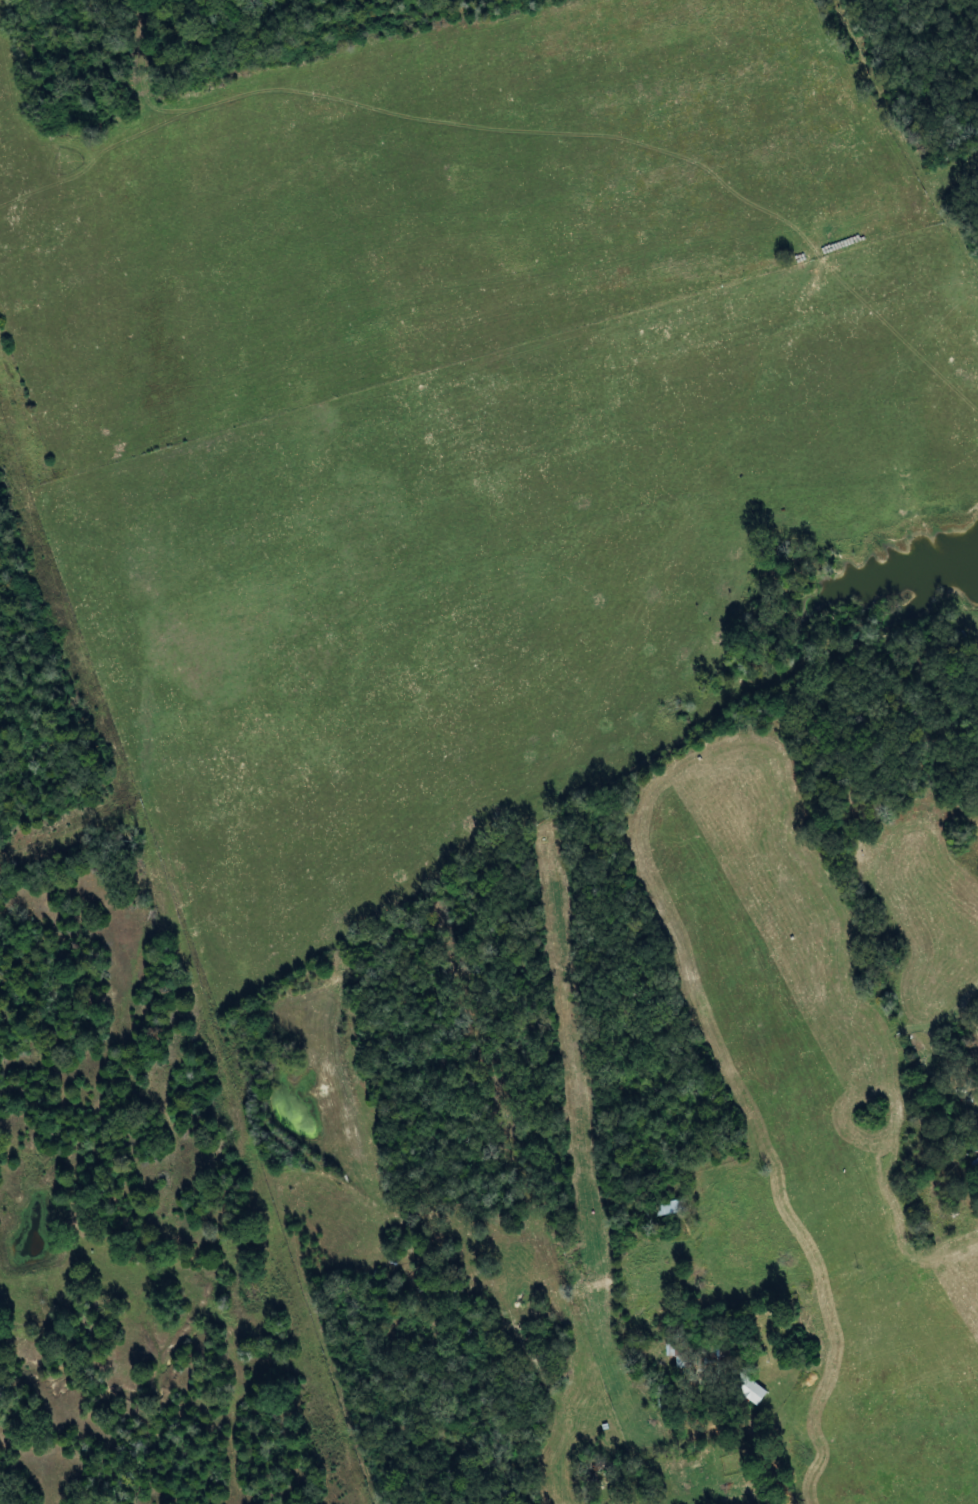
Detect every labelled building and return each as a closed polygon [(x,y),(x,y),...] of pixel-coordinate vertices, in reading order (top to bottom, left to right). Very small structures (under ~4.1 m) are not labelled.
[(727,1382),(761,1406),(771,1392),(738,1368),(727,1382)]
